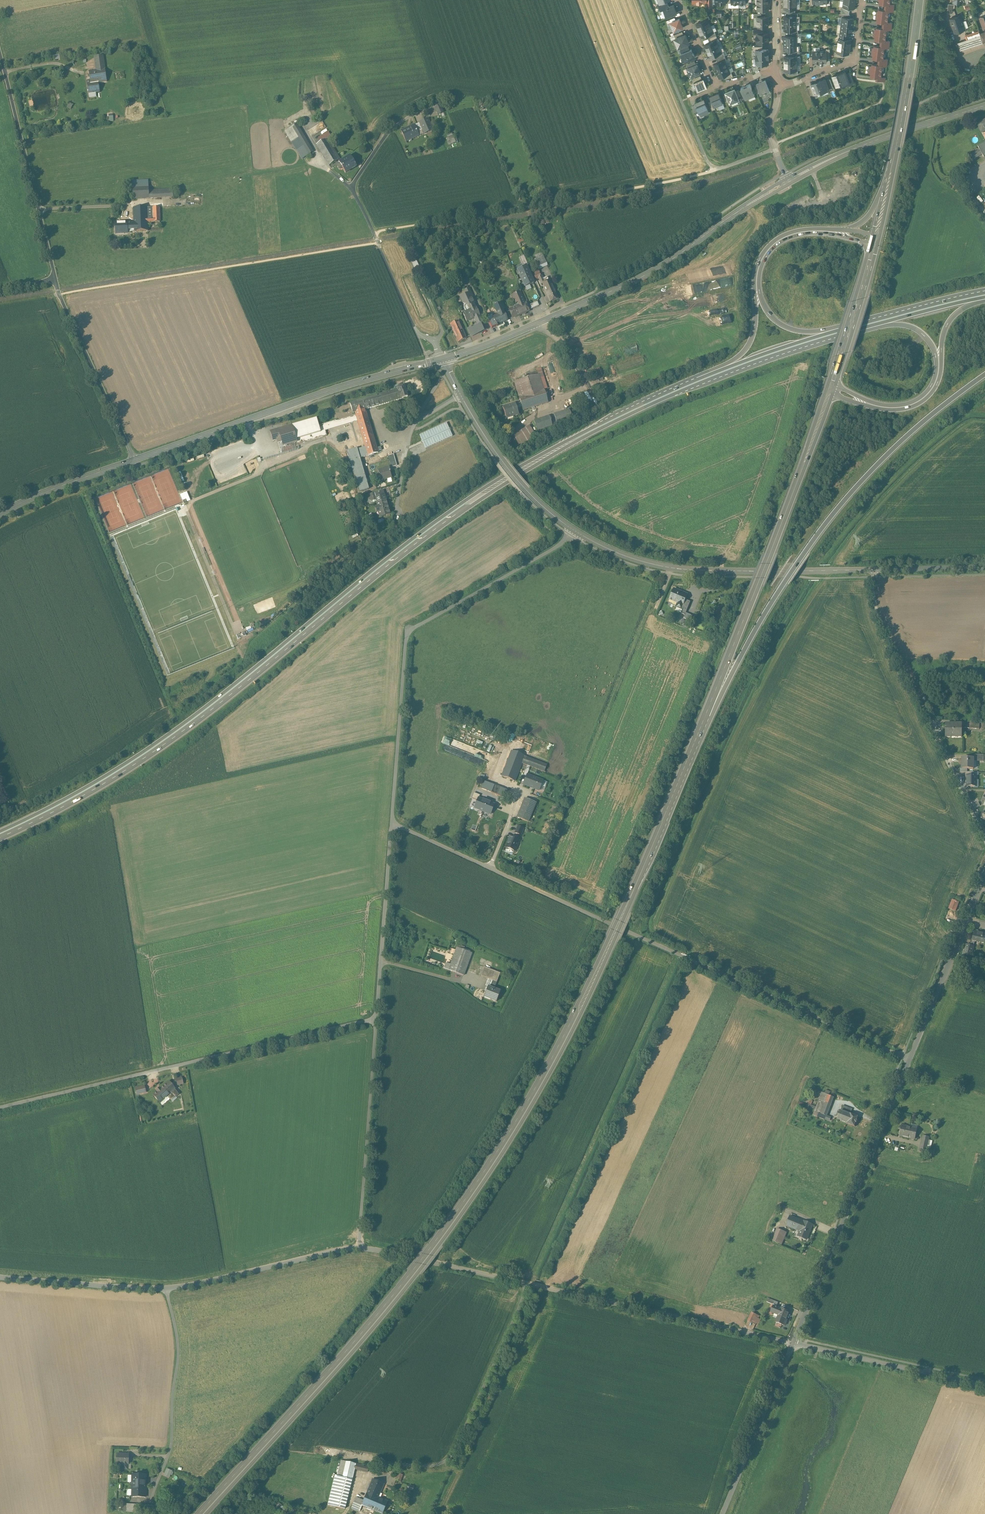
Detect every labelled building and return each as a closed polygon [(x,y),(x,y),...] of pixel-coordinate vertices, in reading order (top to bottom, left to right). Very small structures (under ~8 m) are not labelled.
[(669,6),(663,9),(667,17),(677,13),(674,4),(669,6)] [(960,15),(950,18),(951,23),(952,27),(953,26),(955,32),(965,29),(960,15)] [(761,17),(757,17),(757,26),(768,26),(768,17),(761,17)] [(850,18),(844,17),(843,17),(842,24),(852,25),(853,18),(850,18)] [(679,18),(670,22),(674,31),(683,27),(679,18)] [(701,22),(696,23),(699,30),(710,26),(708,19),(707,19),(701,22)] [(852,25),(842,24),(841,28),(840,32),(849,33),(851,33),(852,25)] [(710,26),(699,30),(702,37),(707,35),(713,32),(710,26)] [(675,38),(676,42),(676,43),(677,43),(678,47),(689,42),(685,34),(684,35),(675,38)] [(763,34),(757,34),(757,36),(756,36),(756,40),(757,40),(757,43),(768,43),(768,34),(763,34)] [(980,35),(958,42),(960,50),(983,43),(980,35)] [(839,38),(838,45),(850,46),(850,43),(850,39),(848,39),(839,38)] [(709,42),(705,44),(708,50),(719,46),(716,40),(716,39),(709,42)] [(796,42),(784,42),(784,50),(792,50),(796,50),(796,46),(796,42)] [(850,46),(838,45),(837,52),(844,53),(849,53),(849,50),(850,46)] [(719,46),(708,50),(710,57),(715,55),(721,52),(719,46)] [(682,53),(681,53),(683,58),(684,58),(685,61),(695,57),(694,53),(693,53),(691,49),(689,50),(682,53)] [(762,49),(756,50),(756,51),(756,55),(756,58),(756,59),(753,59),(753,63),(756,63),(756,66),(764,66),(764,64),(765,63),(768,63),(768,58),(768,54),(768,49),(762,49)] [(718,62),(714,64),(715,66),(715,68),(716,71),(727,66),(724,60),(718,62)] [(97,70),(104,69),(103,61),(96,62),(97,70)] [(688,67),(687,68),(691,76),(700,72),(699,68),(698,64),(696,64),(688,67)] [(727,66),(716,71),(717,73),(718,74),(719,77),(723,75),(729,73),(729,72),(727,66)] [(97,70),(90,71),(91,84),(87,84),(89,94),(96,93),(100,93),(98,83),(106,82),(104,69),(97,70)] [(845,71),(837,74),(832,76),(836,86),(841,84),(841,85),(849,82),(851,81),(848,75),(848,74),(846,74),(845,71)] [(702,79),(694,82),(697,91),(707,87),(703,78),(702,79)] [(825,78),(817,81),(817,82),(821,91),(821,92),(829,89),(829,88),(826,80),(825,78)] [(765,79),(756,83),(757,85),(760,92),(760,93),(764,91),(764,92),(766,91),(766,90),(769,89),(765,79)] [(821,91),(817,82),(811,84),(811,85),(814,93),(814,94),(821,91)] [(754,94),(750,84),(741,87),(745,98),(754,94)] [(734,88),(725,92),(726,94),(729,100),(730,103),(739,99),(738,97),(735,90),(734,88)] [(719,93),(710,96),(711,101),(714,106),(717,105),(718,106),(724,104),(719,93)] [(704,99),(695,103),(696,105),(699,112),(702,111),(703,115),(709,112),(707,108),(708,108),(704,99)] [(441,105),(435,108),(438,115),(444,113),(441,105)] [(427,120),(420,123),(423,130),(424,134),(432,131),(427,120)] [(417,133),(423,130),(420,123),(414,126),(414,125),(401,131),(406,142),(419,136),(417,133)] [(302,159),(314,152),(296,124),(285,131),(302,159)] [(320,142),(316,145),(329,166),(338,160),(326,140),(331,136),(328,132),(318,138),(320,142)] [(980,150),(969,155),(972,160),(982,154),(980,150)] [(350,156),(340,163),(346,172),(356,166),(350,156)] [(132,181),(133,199),(173,197),(173,189),(149,190),(148,181),(132,181)] [(188,198),(188,206),(200,205),(201,206),(201,205),(202,205),(203,194),(200,193),(200,195),(192,195),(191,198),(188,198)] [(127,222),(115,223),(116,233),(127,232),(134,231),(134,232),(148,231),(148,222),(160,222),(159,207),(133,208),(134,225),(127,226),(127,222)] [(543,257),(534,261),(538,270),(547,266),(543,257)] [(415,258),(410,260),(414,270),(419,267),(415,258)] [(526,267),(517,271),(521,279),(530,275),(526,267)] [(530,275),(521,279),(525,287),(534,283),(530,275)] [(548,297),(550,302),(558,299),(550,281),(542,284),(548,297)] [(456,283),(449,286),(452,293),(459,290),(456,283)] [(471,309),(475,307),(474,304),(475,303),(473,302),(471,297),(473,296),(471,292),(460,297),(463,303),(465,304),(469,305),(471,309)] [(516,307),(519,315),(522,314),(523,315),(525,314),(526,313),(529,311),(525,303),(525,304),(520,293),(515,294),(517,299),(517,301),(518,303),(519,306),(516,307)] [(498,315),(504,313),(502,310),(500,305),(494,307),(498,315)] [(474,318),(479,316),(480,315),(476,307),(475,307),(471,309),(465,312),(463,313),(467,321),(474,318)] [(516,307),(509,310),(512,318),(519,315),(516,307)] [(702,312),(703,318),(730,313),(729,307),(702,312)] [(494,320),(489,322),(492,329),(497,326),(497,325),(507,320),(504,313),(498,315),(493,317),(494,320)] [(478,326),(478,327),(483,325),(479,316),(474,318),(478,326)] [(458,321),(450,324),(458,342),(466,339),(458,321)] [(478,326),(471,329),(474,335),(480,332),(481,332),(486,330),(483,325),(478,327),(478,326)] [(539,375),(514,382),(521,402),(522,408),(523,410),(548,402),(539,375)] [(316,419),(292,427),(297,443),(297,445),(327,436),(324,429),(350,421),(350,423),(358,421),(365,448),(357,450),(357,449),(347,452),(359,492),(369,489),(360,458),(367,456),(368,456),(378,453),(378,451),(382,450),(380,447),(377,448),(365,410),(408,397),(407,395),(408,394),(407,389),(405,389),(404,386),(397,389),(397,390),(350,404),(353,413),(355,413),(356,416),(337,421),(319,426),(316,419)] [(515,404),(503,408),(506,418),(518,415),(517,410),(515,404)] [(569,410),(554,415),(557,424),(572,419),(569,410)] [(549,416),(534,421),(537,431),(552,426),(549,416)] [(426,448),(453,437),(448,423),(420,434),(426,448)] [(529,425),(513,436),(520,446),(536,436),(529,425)] [(297,443),(292,427),(278,431),(282,442),(283,447),(297,443)] [(282,442),(278,431),(270,433),(273,442),(278,441),(278,443),(282,442)] [(394,454),(388,456),(392,467),(397,466),(394,454)] [(379,475),(381,480),(391,477),(390,472),(389,468),(378,471),(379,475)] [(386,500),(383,491),(378,493),(375,494),(374,494),(368,496),(369,499),(372,501),(373,504),(377,503),(386,500)] [(390,514),(386,500),(377,503),(378,507),(376,508),(377,512),(379,512),(381,517),(390,514)] [(678,591),(674,589),(670,599),(678,603),(677,607),(681,609),(681,608),(683,609),(687,610),(690,603),(685,601),(687,595),(682,593),(682,594),(678,592),(678,591)] [(962,724),(946,724),(945,737),(961,737),(962,724)] [(502,776),(514,781),(521,763),(524,756),(512,751),(502,776)] [(524,756),(521,763),(544,772),(547,765),(524,756)] [(973,758),(962,758),(962,769),(967,769),(973,769),(973,758)] [(542,781),(527,775),(524,785),(539,790),(542,781)] [(974,776),(965,776),(965,783),(968,783),(968,786),(975,786),(975,783),(976,783),(976,775),(974,775),(974,776)] [(507,790),(485,781),(482,788),(504,798),(507,790)] [(494,805),(479,798),(478,801),(475,808),(490,814),(494,805)] [(528,822),(536,803),(525,798),(517,817),(528,822)] [(495,811),(492,818),(500,821),(503,814),(495,811)] [(524,829),(517,826),(515,833),(521,835),(524,829)] [(515,851),(519,841),(510,837),(506,847),(515,851)] [(958,903),(952,900),(949,909),(955,911),(958,903)] [(974,932),(972,941),(973,941),(973,940),(980,941),(980,942),(984,944),(984,941),(984,934),(974,932)] [(974,947),(967,945),(965,950),(964,950),(963,953),(971,956),(971,955),(973,947),(974,947)] [(464,976),(472,953),(456,947),(447,970),(464,976)] [(480,976),(497,982),(500,973),(483,967),(480,976)] [(501,992),(487,987),(484,997),(497,1002),(501,992)] [(177,1086),(185,1084),(183,1077),(175,1079),(177,1086)] [(179,1094),(169,1082),(154,1095),(160,1103),(167,1096),(171,1100),(175,1096),(176,1097),(179,1094)] [(138,1095),(148,1092),(147,1084),(136,1087),(138,1095)] [(831,1117),(827,1116),(834,1097),(822,1093),(813,1115),(829,1121),(831,1117)] [(847,1124),(855,1127),(859,1117),(851,1114),(852,1109),(843,1106),(838,1119),(847,1123),(847,1124)] [(902,1126),(899,1137),(915,1140),(917,1129),(902,1126)] [(929,1137),(922,1136),(920,1148),(927,1150),(929,1137)] [(798,1236),(806,1240),(813,1225),(804,1221),(804,1222),(790,1216),(786,1226),(800,1231),(798,1236)] [(772,1241),(781,1245),(786,1233),(777,1229),(772,1241)] [(776,1322),(785,1326),(787,1320),(786,1320),(789,1312),(785,1311),(786,1309),(782,1307),(781,1309),(774,1306),(771,1312),(778,1315),(776,1322)] [(748,1321),(755,1325),(759,1316),(751,1312),(748,1321)] [(129,1454),(117,1454),(117,1464),(122,1464),(122,1469),(127,1469),(128,1464),(129,1454)] [(345,1509),(354,1469),(367,1472),(369,1466),(341,1460),(338,1476),(335,1475),(328,1505),(345,1509)] [(165,1475),(171,1477),(174,1470),(167,1468),(165,1475)] [(146,1475),(132,1474),(132,1497),(145,1497),(146,1475)] [(373,1479),(364,1501),(362,1505),(382,1513),(388,1501),(378,1497),(384,1484),(373,1479)] [(362,1505),(364,1501),(356,1498),(351,1508),(360,1511),(362,1505)] [(137,1504),(127,1504),(126,1512),(136,1512),(137,1504)]
